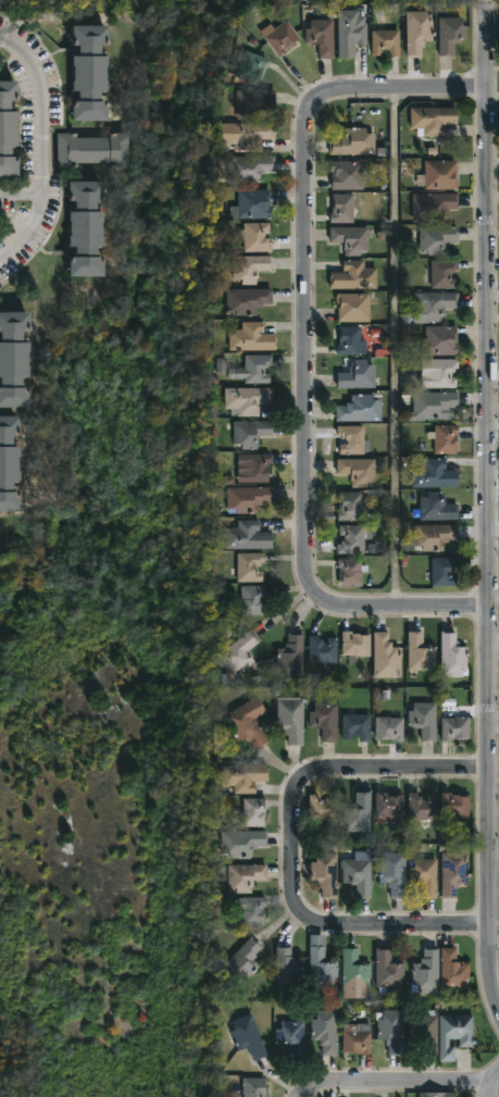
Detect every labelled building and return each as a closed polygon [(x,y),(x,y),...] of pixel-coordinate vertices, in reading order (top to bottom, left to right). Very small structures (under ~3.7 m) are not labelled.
[(362,17),(362,24),(370,24),(370,45),(359,46),(359,43),(358,43),(358,59),(340,59),(340,11),(361,11),(362,17)] [(428,11),(428,21),(436,21),(436,40),(426,40),(426,47),(423,47),(423,57),(408,57),(408,11),(428,11)] [(464,18),(464,26),(470,26),(470,42),(457,42),(457,57),(441,57),(441,18),(464,18)] [(334,20),(334,59),(319,59),(319,45),(305,45),(305,28),(310,28),(310,20),(334,20)] [(282,57),(279,58),(266,38),(288,21),(301,39),(286,50),(287,52),(282,57)] [(110,26),(112,34),(114,34),(114,41),(111,41),(111,46),(104,46),(104,51),(113,51),(113,58),(111,58),(111,66),(109,66),(109,82),(111,82),(111,90),(112,90),(112,97),(105,97),(105,101),(111,101),(111,107),(113,107),(112,119),(111,119),(111,122),(76,122),(76,101),(82,101),(82,91),(76,91),(76,82),(77,82),(76,55),(83,55),(83,46),(75,46),(75,26),(110,26)] [(402,30),(402,58),(392,58),(392,53),(389,53),(389,50),(385,50),(385,55),(374,55),(374,30),(402,30)] [(249,50),(271,59),(260,85),(238,76),(246,59),(241,58),(244,51),(248,53),(249,50)] [(22,178),(0,178),(0,82),(21,82),(20,102),(14,102),(14,112),(21,112),(21,147),(15,147),(15,158),(22,158),(22,178)] [(279,103),(279,107),(264,105),(264,119),(248,117),(247,121),(240,120),(240,113),(239,113),(239,90),(278,90),(277,102),(279,103)] [(448,125),(448,137),(426,137),(426,135),(421,136),(421,128),(412,128),(412,108),(460,108),(460,125),(448,125)] [(261,140),(261,152),(240,152),(240,145),(226,145),(226,123),(275,123),(275,140),(261,140)] [(367,128),(367,134),(377,134),(377,154),(330,154),(330,139),(340,139),(340,136),(346,136),(346,128),(367,128)] [(132,133),(132,167),(110,167),(110,163),(78,163),(78,169),(59,169),(59,133),(78,133),(78,138),(110,138),(110,133),(132,133)] [(261,173),(261,184),(239,184),(239,179),(226,179),(226,158),(276,158),(276,173),(261,173)] [(364,161),(364,190),(333,190),(330,161),(364,161)] [(457,175),(457,179),(459,179),(459,189),(425,189),(425,187),(417,187),(417,175),(425,175),(425,161),(457,161),(457,175)] [(101,202),(101,213),(107,213),(107,247),(101,247),(101,258),(108,258),(108,278),(72,278),(72,258),(78,258),(78,248),(73,248),(74,223),(73,223),(73,213),(78,213),(78,202),(73,202),(73,183),(108,183),(108,202),(101,202)] [(272,189),(272,200),(276,200),(276,207),(273,207),(274,217),(233,216),(233,205),(240,205),(240,189),(272,189)] [(444,212),(444,221),(422,221),(422,215),(413,215),(413,194),(459,194),(459,209),(451,209),(451,212),(444,212)] [(357,196),(357,224),(332,224),(333,212),(334,212),(334,204),(329,204),(329,195),(357,196)] [(266,233),(266,239),(271,238),(271,242),(274,242),(274,252),(247,252),(247,223),(272,223),(272,233),(266,233)] [(447,248),(447,255),(431,255),(431,250),(423,250),(423,226),(460,226),(461,242),(449,242),(449,248),(447,248)] [(371,237),(371,251),(362,251),(362,257),(347,257),(345,244),(332,244),(332,227),(371,227),(371,237)] [(259,279),(259,285),(245,285),(245,279),(235,279),(235,257),(274,257),(274,272),(261,272),(261,279),(259,279)] [(452,274),(452,279),(458,279),(458,289),(433,289),(433,260),(460,260),(460,270),(456,270),(456,274),(452,274)] [(366,263),(366,269),(379,269),(379,289),(332,289),(332,272),(345,272),(345,261),(366,261),(366,263)] [(259,308),(259,315),(238,315),(238,310),(228,310),(228,289),(274,289),(274,303),(264,303),(264,308),(259,308)] [(445,324),(420,324),(420,294),(460,294),(460,310),(447,310),(447,317),(445,317),(445,324)] [(372,295),(372,323),(339,323),(340,300),(338,300),(338,295),(372,295)] [(34,406),(0,406),(0,385),(4,385),(4,375),(0,375),(0,345),(3,345),(3,334),(0,334),(0,314),(33,314),(33,334),(27,334),(27,345),(33,345),(33,374),(27,374),(27,385),(30,385),(30,389),(34,389),(34,406)] [(263,333),(263,334),(278,334),(278,350),(232,350),(232,331),(245,329),(245,322),(266,322),(266,333),(263,333)] [(363,326),(363,340),(369,340),(367,354),(338,354),(338,345),(340,345),(340,325),(363,326)] [(459,339),(459,345),(461,345),(461,356),(427,356),(427,327),(459,327),(459,339)] [(266,367),(266,373),(271,373),(271,383),(247,383),(247,377),(229,377),(229,369),(247,369),(247,354),(274,354),(274,364),(270,364),(270,367),(266,367)] [(367,358),(367,363),(376,364),(376,387),(338,387),(338,372),(350,372),(352,358),(367,358)] [(453,372),(453,377),(459,377),(459,387),(422,387),(422,359),(460,359),(460,367),(457,367),(457,372),(453,372)] [(257,403),(257,406),(262,406),(262,416),(240,416),(240,409),(227,409),(227,388),(274,388),(274,403),(257,403)] [(426,419),(426,421),(408,420),(408,413),(415,413),(415,391),(460,391),(460,408),(456,409),(457,419),(426,419)] [(381,392),(381,400),(383,400),(383,421),(337,421),(337,404),(351,404),(351,394),(381,392)] [(24,510),(0,510),(0,414),(22,414),(22,434),(15,434),(15,444),(21,444),(21,479),(16,479),(15,489),(24,489),(24,510)] [(257,436),(257,449),(242,449),(242,444),(234,444),(234,421),(272,421),(273,436),(257,436)] [(365,425),(365,439),(372,439),(372,451),(365,451),(365,453),(340,453),(340,444),(346,444),(346,438),(342,438),(342,435),(338,435),(338,425),(365,425)] [(460,427),(461,448),(459,448),(459,453),(436,453),(436,439),(429,439),(429,432),(436,432),(436,425),(460,425),(460,427)] [(273,456),(273,462),(270,462),(270,482),(249,482),(249,461),(242,461),(242,453),(273,453),(273,456)] [(377,458),(377,482),(370,482),(370,487),(353,487),(352,473),(339,473),(339,458),(377,458)] [(444,470),(444,471),(460,471),(460,486),(413,487),(412,466),(425,466),(425,459),(448,458),(448,470),(444,470)] [(258,506),(259,513),(229,513),(229,508),(228,508),(228,487),(274,486),(274,502),(263,502),(263,506),(258,506)] [(444,491),(444,498),(446,498),(446,504),(460,504),(460,520),(422,520),(421,497),(429,497),(429,491),(444,491)] [(362,493),(362,522),(338,521),(338,511),(340,511),(340,507),(341,507),(340,493),(362,493)] [(261,528),(273,529),(273,548),(226,548),(226,526),(239,526),(239,520),(261,520),(261,528)] [(425,552),(415,552),(415,525),(461,524),(461,539),(447,539),(447,550),(425,550),(425,552)] [(365,525),(373,525),(373,539),(365,539),(365,553),(338,553),(338,544),(341,544),(341,540),(345,540),(345,535),(340,535),(340,525),(365,525)] [(259,565),(259,571),(264,571),(264,582),(238,582),(238,552),(265,552),(265,562),(262,562),(262,565),(259,565)] [(453,568),(453,575),(458,575),(458,586),(434,586),(434,557),(461,557),(461,568),(453,568)] [(362,559),(362,565),(369,565),(369,573),(363,573),(363,585),(340,585),(339,559),(362,559)] [(265,615),(242,615),(241,586),(266,586),(266,596),(265,596),(265,615)] [(258,661),(246,671),(242,666),(236,672),(222,655),(251,629),(260,641),(249,650),(258,661)] [(457,629),(457,640),(460,640),(460,645),(467,645),(467,666),(463,666),(463,675),(442,675),(442,629),(457,629)] [(354,631),(354,633),(372,633),(372,656),(358,656),(358,663),(350,663),(350,655),(345,655),(345,631),(354,631)] [(389,632),(389,640),(392,640),(392,647),(401,647),(401,669),(396,669),(396,677),(375,677),(375,631),(389,632)] [(424,631),(424,647),(438,646),(438,661),(434,662),(434,670),(410,670),(410,631),(424,631)] [(305,633),(305,678),(284,678),(284,670),(278,670),(279,648),(287,648),(287,644),(290,644),(290,633),(305,633)] [(321,635),(321,638),(324,638),(324,641),(329,641),(329,637),(339,637),(339,662),(311,662),(311,635),(321,635)] [(254,719),(267,740),(254,748),(250,741),(247,743),(244,737),(237,740),(227,723),(230,721),(226,713),(255,696),(265,712),(254,719)] [(305,697),(305,745),(289,745),(289,735),(286,735),(286,733),(277,733),(277,697),(305,697)] [(437,702),(437,740),(422,740),(422,727),(409,727),(409,710),(413,710),(413,702),(437,702)] [(337,703),(337,743),(322,743),(322,727),(309,726),(309,711),(313,711),(313,703),(337,703)] [(370,714),(370,741),(360,741),(360,737),(357,737),(357,734),(351,734),(351,739),(341,739),(341,714),(370,714)] [(389,716),(402,718),(402,740),(394,740),(394,739),(374,739),(374,716),(389,716)] [(444,741),(444,718),(471,716),(471,739),(453,738),(452,741),(444,741)] [(250,781),(250,782),(254,782),(254,794),(234,794),(234,786),(221,786),(221,765),(266,765),(266,781),(250,781)] [(338,791),(338,820),(308,820),(308,795),(319,795),(319,799),(324,799),(324,796),(327,796),(327,791),(338,791)] [(450,791),(450,794),(469,795),(469,818),(439,818),(440,791),(450,791)] [(370,793),(370,832),(346,832),(346,823),(341,823),(342,808),(353,808),(353,793),(370,793)] [(384,793),(384,794),(386,794),(386,796),(402,796),(402,818),(374,816),(374,793),(384,793)] [(416,793),(416,796),(420,796),(420,799),(425,799),(425,794),(435,794),(435,820),(407,820),(407,793),(416,793)] [(265,827),(244,827),(245,798),(267,798),(267,809),(265,809),(265,827)] [(254,849),(254,858),(234,858),(234,853),(224,853),(224,832),(269,831),(270,846),(260,846),(260,849),(254,849)] [(461,851),(461,861),(466,861),(466,882),(458,882),(458,897),(440,898),(440,852),(461,851)] [(337,852),(338,898),(323,898),(323,888),(320,888),(320,882),(311,883),(311,862),(316,861),(316,853),(337,852)] [(372,852),(373,898),(359,898),(359,885),(345,885),(345,869),(350,868),(350,860),(357,860),(357,852),(372,852)] [(407,853),(407,898),(391,898),(391,888),(381,888),(381,862),(386,862),(386,853),(407,853)] [(438,859),(438,898),(423,899),(423,884),(409,884),(409,868),(415,868),(415,860),(438,859)] [(255,882),(255,894),(238,894),(238,887),(230,888),(230,865),(270,864),(270,880),(255,881),(255,882)] [(269,906),(269,918),(266,918),(266,923),(245,923),(245,909),(238,909),(238,896),(269,896),(269,906)] [(327,936),(327,961),(340,962),(340,986),(324,987),(324,983),(313,983),(313,936),(327,936)] [(269,963),(245,988),(224,969),(254,937),(265,947),(259,953),(269,963)] [(290,947),(290,957),(294,957),(294,961),(302,961),(302,992),(276,992),(276,946),(290,947)] [(360,948),(360,961),(366,961),(366,963),(373,963),(373,978),(367,980),(367,997),(345,998),(345,948),(360,948)] [(392,948),(392,961),(406,962),(406,978),(403,978),(403,986),(387,986),(387,994),(379,994),(379,986),(377,986),(377,948),(392,948)] [(437,948),(437,987),(434,987),(434,992),(416,992),(416,985),(411,985),(411,963),(419,963),(419,959),(422,959),(422,948),(437,948)] [(458,948),(458,961),(471,963),(470,984),(467,984),(467,987),(442,986),(442,948),(458,948)] [(337,1010),(337,1056),(322,1056),(322,1046),(319,1046),(319,1040),(311,1040),(311,1020),(315,1020),(315,1010),(337,1010)] [(404,1010),(404,1056),(389,1056),(389,1046),(388,1046),(388,1039),(378,1039),(379,1021),(377,1021),(377,1013),(384,1013),(384,1010),(404,1010)] [(253,1014),(271,1056),(257,1061),(253,1051),(250,1054),(248,1048),(240,1051),(233,1032),(237,1030),(234,1022),(253,1014)] [(425,1055),(422,1055),(422,1043),(407,1042),(408,1015),(436,1017),(436,1055),(425,1055)] [(473,1015),(474,1047),(460,1047),(460,1039),(449,1039),(449,1047),(454,1046),(456,1062),(440,1062),(440,1015),(473,1015)] [(304,1021),(303,1058),(288,1058),(288,1047),(275,1047),(275,1030),(280,1030),(280,1021),(304,1021)] [(371,1024),(371,1056),(361,1056),(361,1054),(344,1054),(342,1024),(371,1024)] [(269,1085),(269,1096),(246,1096),(246,1079),(269,1079),(269,1085)]
